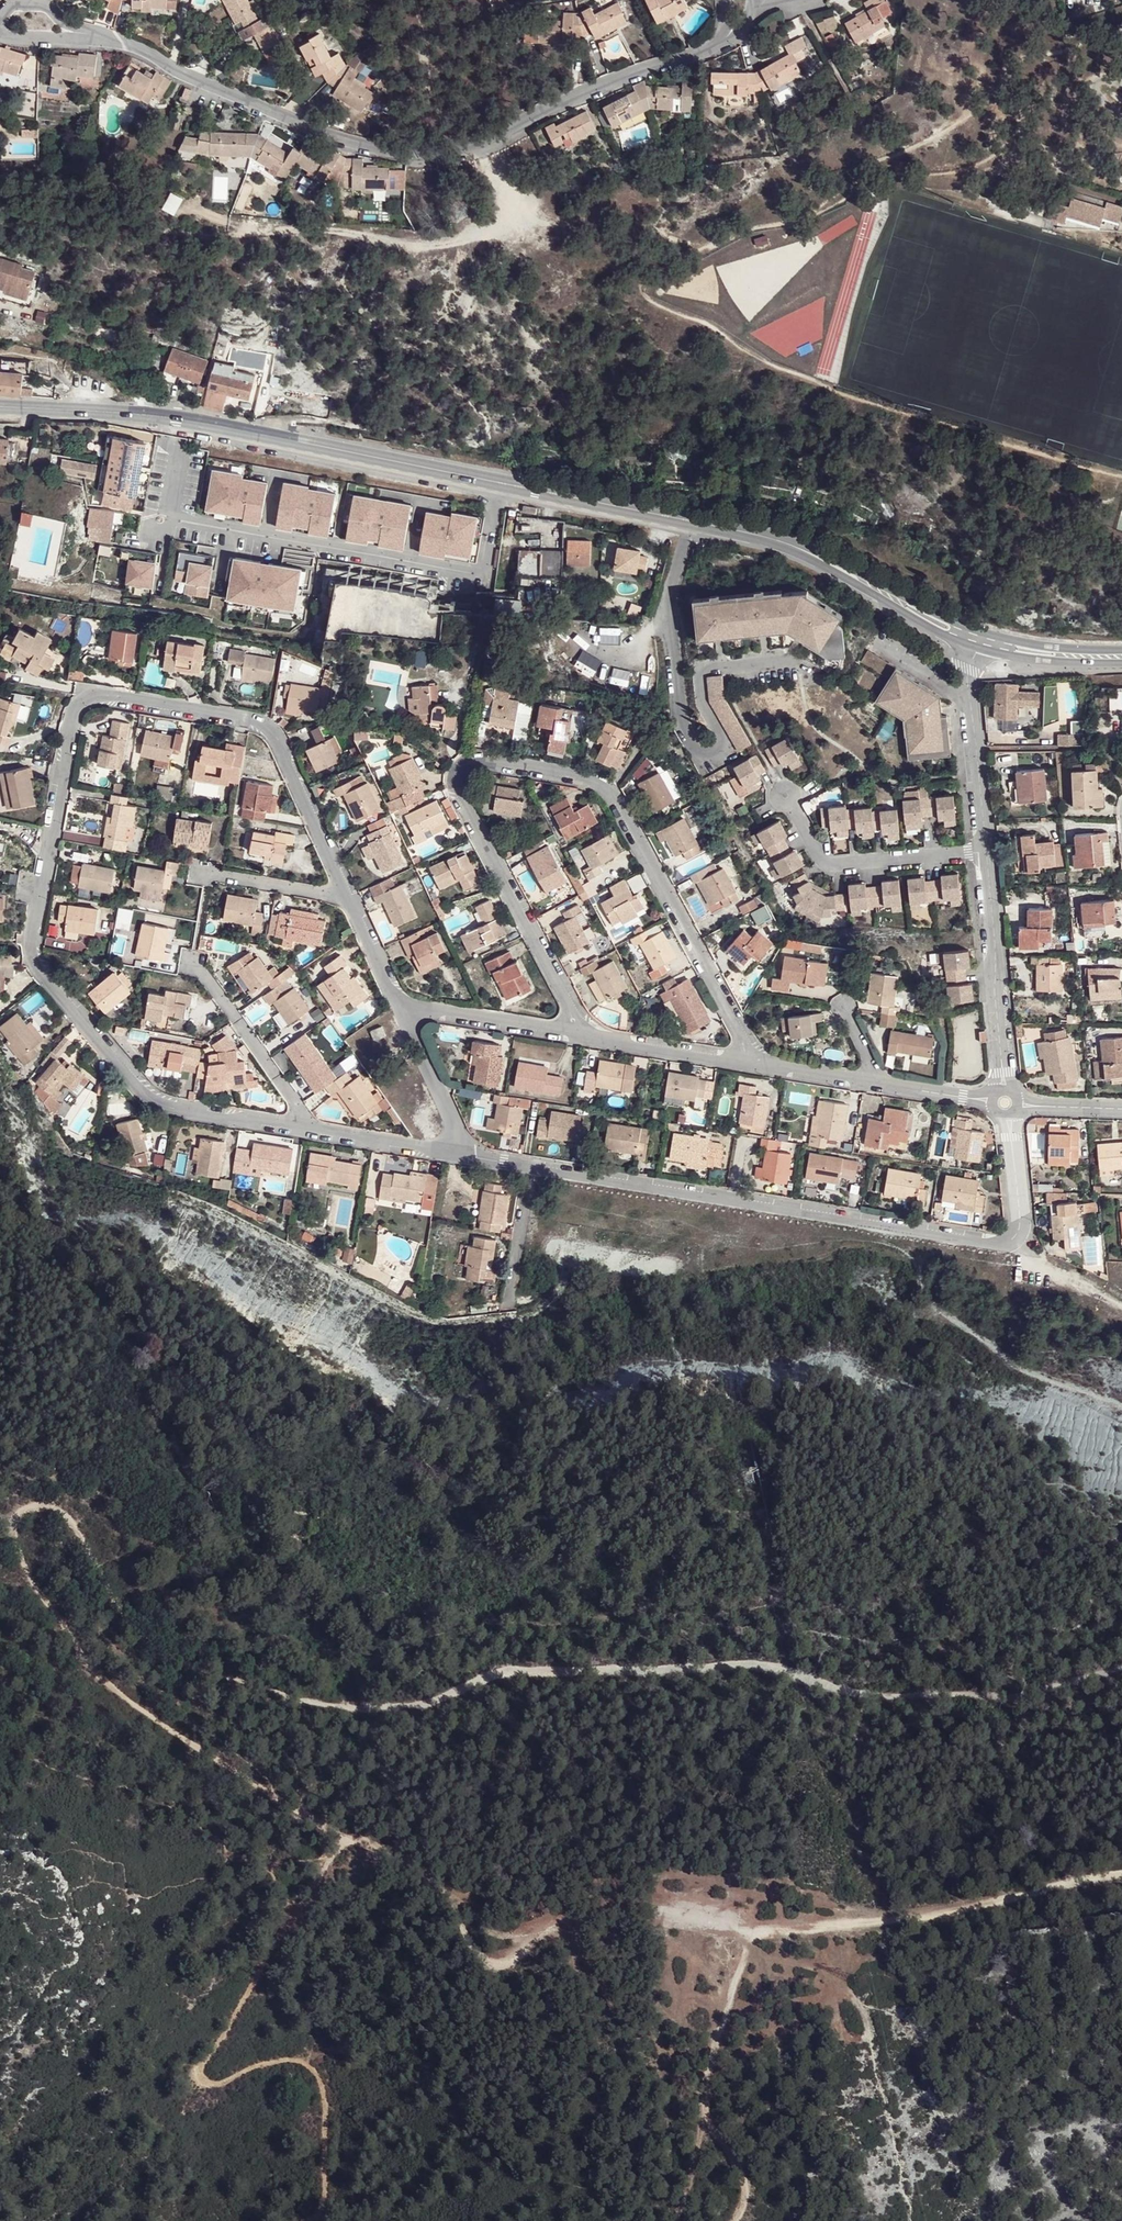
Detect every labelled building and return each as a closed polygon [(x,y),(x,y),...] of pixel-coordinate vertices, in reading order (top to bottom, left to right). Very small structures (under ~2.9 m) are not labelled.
[(118,14),(122,0),(111,0),(106,7),(118,14)] [(152,0),(152,7),(176,8),(177,0),(148,0),(152,0)] [(281,43),(267,16),(259,20),(248,0),(223,0),(244,39),(254,34),(263,52),(281,43)] [(495,0),(504,9),(513,8),(504,0),(495,0)] [(675,13),(688,7),(685,0),(648,0),(658,21),(667,17),(662,7),(666,5),(668,8),(671,6),(675,13)] [(888,7),(885,1),(884,0),(870,0),(864,3),(868,11),(866,12),(857,16),(845,23),(856,42),(863,38),(858,27),(860,26),(863,30),(868,28),(871,34),(873,33),(886,26),(881,18),(891,13),(888,7)] [(579,13),(584,35),(593,31),(596,36),(604,33),(599,22),(603,20),(605,25),(609,23),(612,29),(627,22),(622,12),(623,11),(619,2),(595,13),(592,7),(579,13)] [(667,17),(675,13),(671,6),(668,8),(666,5),(662,7),(667,17)] [(574,36),(584,35),(579,13),(564,13),(564,20),(539,20),(538,20),(537,30),(539,30),(539,42),(555,42),(555,35),(560,35),(560,30),(564,30),(563,42),(573,43),(574,36)] [(816,17),(817,33),(836,31),(835,15),(816,17)] [(604,33),(612,29),(609,23),(605,25),(603,20),(599,22),(604,33)] [(858,27),(863,38),(871,34),(868,28),(863,30),(860,26),(858,27)] [(555,42),(563,42),(564,30),(560,30),(560,35),(555,35),(555,42)] [(328,82),(329,83),(346,66),(345,66),(338,53),(331,56),(320,33),(311,37),(312,40),(301,46),(308,60),(314,58),(315,61),(320,59),(322,63),(312,68),(316,77),(323,73),(328,82)] [(829,50),(838,47),(834,34),(824,37),(829,50)] [(790,54),(756,72),(760,85),(763,84),(765,87),(770,86),(772,89),(780,84),(775,74),(778,72),(781,77),(785,74),(787,80),(801,73),(796,62),(807,57),(802,48),(806,46),(801,37),(786,45),(790,54)] [(281,43),(263,52),(269,64),(287,55),(281,43)] [(0,47),(0,57),(2,57),(1,62),(5,64),(3,70),(18,75),(22,64),(25,65),(28,55),(0,47)] [(346,66),(357,74),(368,57),(361,52),(346,66)] [(78,75),(95,76),(97,55),(80,53),(79,58),(53,55),(52,64),(54,64),(52,85),(72,87),(73,78),(77,79),(78,75)] [(314,58),(308,60),(312,68),(322,63),(320,59),(315,61),(314,58)] [(162,97),(164,94),(172,80),(158,72),(156,75),(153,79),(145,74),(130,66),(124,74),(126,75),(120,86),(150,103),(156,93),(162,97)] [(352,97),(348,103),(362,112),(368,101),(370,103),(376,94),(353,80),(357,74),(346,66),(329,83),(337,88),(333,93),(341,99),(348,89),(351,91),(349,95),(352,97)] [(153,79),(156,75),(147,70),(145,74),(153,79)] [(756,72),(712,71),(711,81),(714,82),(714,94),(729,94),(748,94),(750,94),(751,92),(759,90),(757,85),(760,85),(756,72)] [(775,74),(780,84),(787,80),(785,74),(781,77),(778,72),(775,74)] [(645,86),(644,79),(632,86),(635,91),(645,86)] [(665,87),(645,86),(651,108),(673,109),(674,101),(678,102),(678,97),(682,97),(681,109),(691,110),(692,80),(683,80),(682,88),(679,88),(665,87)] [(759,90),(751,92),(754,101),(764,98),(760,85),(757,85),(759,90)] [(651,108),(645,86),(635,91),(604,107),(614,126),(622,122),(617,111),(621,109),(623,113),(627,111),(630,118),(650,107),(651,108)] [(341,99),(348,103),(352,97),(349,95),(351,91),(348,89),(341,99)] [(674,101),(673,109),(681,109),(682,97),(678,97),(678,102),(674,101)] [(185,103),(177,103),(177,111),(185,111),(185,103)] [(617,111),(622,122),(630,118),(627,111),(623,113),(621,109),(617,111)] [(586,132),(595,128),(586,111),(556,126),(554,123),(546,127),(555,146),(563,142),(560,135),(564,134),(566,138),(571,136),(573,142),(587,135),(586,132)] [(258,134),(258,133),(212,133),(212,136),(211,154),(222,155),(221,143),(225,143),(225,149),(230,148),(230,155),(250,156),(251,156),(258,134)] [(290,153),(258,133),(258,134),(251,156),(271,168),(274,163),(277,165),(279,161),(284,164),(278,172),(277,174),(285,179),(296,162),(302,153),(300,152),(294,147),(290,153)] [(182,136),(178,149),(211,154),(212,136),(201,136),(200,140),(182,136)] [(221,143),(222,155),(230,155),(230,148),(225,149),(225,143),(221,143)] [(328,155),(306,143),(300,152),(302,153),(296,162),(309,170),(313,164),(317,166),(319,162),(322,165),(316,174),(325,179),(330,171),(336,175),(339,170),(342,172),(346,158),(333,150),(328,155)] [(695,157),(695,148),(689,148),(689,155),(688,155),(687,156),(686,157),(687,159),(688,160),(689,161),(691,160),(692,157),(695,157)] [(342,172),(338,186),(352,187),(352,188),(362,189),(362,177),(366,177),(366,182),(371,182),(370,189),(386,190),(387,179),(388,179),(388,168),(363,167),(362,158),(347,158),(346,158),(342,172)] [(274,163),(271,168),(278,172),(284,164),(279,161),(277,165),(274,163)] [(309,170),(316,174),(322,165),(319,162),(317,166),(313,164),(309,170)] [(180,163),(180,171),(195,173),(196,165),(180,163)] [(1049,216),(1065,221),(1069,208),(1070,202),(1104,213),(1121,218),(1121,188),(1062,170),(1049,216)] [(362,177),(362,189),(361,191),(370,192),(370,189),(371,182),(366,182),(366,177),(362,177)] [(1104,213),(1070,202),(1069,208),(1103,218),(1104,213)] [(8,291),(7,296),(25,301),(32,272),(19,269),(20,265),(0,260),(0,288),(8,291)] [(173,336),(154,329),(150,338),(170,345),(172,339),(173,336)] [(108,354),(93,350),(91,357),(105,362),(108,354)] [(208,363),(173,350),(165,371),(200,383),(208,363)] [(247,362),(236,359),(234,366),(236,366),(235,368),(242,369),(242,370),(259,374),(261,365),(254,363),(247,362)] [(22,396),(24,374),(29,374),(30,362),(2,360),(2,363),(0,362),(0,394),(22,396)] [(212,372),(204,408),(214,410),(218,393),(250,400),(255,377),(234,372),(235,368),(236,366),(234,366),(216,362),(213,373),(212,372)] [(196,392),(204,394),(205,388),(198,385),(196,392)] [(144,442),(114,436),(103,503),(133,508),(144,442)] [(5,462),(5,461),(11,462),(13,445),(8,444),(8,438),(0,437),(0,462),(5,462)] [(91,470),(70,466),(68,473),(87,477),(86,482),(94,483),(95,477),(89,477),(91,470)] [(214,469),(210,468),(206,491),(210,492),(214,469)] [(244,474),(214,469),(210,492),(207,509),(237,515),(237,512),(262,516),(268,482),(251,479),(250,482),(243,480),(244,474)] [(309,486),(284,482),(277,522),(329,531),(336,493),(317,490),(316,493),(308,492),(309,486)] [(354,495),(350,494),(346,519),(350,519),(354,495)] [(379,499),(354,495),(350,519),(347,535),(404,545),(411,505),(387,500),(386,506),(378,505),(379,499)] [(93,498),(83,497),(84,505),(92,506),(93,498)] [(115,510),(90,506),(87,527),(98,528),(96,539),(110,542),(115,510)] [(237,515),(207,509),(206,514),(260,524),(262,516),(237,512),(237,515)] [(444,514),(427,511),(420,545),(445,550),(445,552),(470,557),(474,532),(477,517),(452,512),(451,519),(443,517),(444,514)] [(329,531),(277,522),(276,527),(328,536),(329,531)] [(404,545),(347,535),(346,539),(403,550),(404,545)] [(589,545),(566,544),(566,568),(588,569),(589,545)] [(445,550),(420,545),(419,553),(469,562),(470,557),(445,552),(445,550)] [(157,554),(121,549),(120,558),(129,560),(135,560),(130,592),(151,595),(157,554)] [(638,554),(617,550),(613,572),(642,577),(645,560),(637,559),(638,554)] [(214,556),(180,551),(176,574),(193,577),(189,594),(207,598),(214,556)] [(517,576),(539,577),(540,551),(518,551),(517,576)] [(540,551),(539,577),(562,577),(563,553),(540,551)] [(235,558),(231,557),(227,579),(232,580),(235,558)] [(261,562),(235,558),(232,580),(228,599),(244,602),(261,605),(294,610),(297,594),(301,569),(281,566),(269,563),(268,566),(260,565),(261,562)] [(135,560),(129,560),(125,591),(130,592),(135,560)] [(301,569),(297,594),(301,595),(306,570),(301,569)] [(176,574),(175,580),(188,583),(185,593),(189,594),(193,577),(176,574)] [(401,633),(440,637),(445,592),(386,585),(384,599),(405,602),(401,633)] [(785,589),(785,597),(809,598),(809,595),(812,589),(785,589)] [(785,594),(697,600),(699,635),(792,628),(832,654),(847,653),(845,620),(812,599),(809,598),(785,597),(785,594)] [(813,597),(809,595),(809,598),(812,599),(845,620),(845,617),(813,597)] [(294,610),(261,605),(260,610),(293,615),(294,610)] [(43,644),(48,637),(36,631),(33,637),(19,628),(12,642),(18,644),(12,654),(28,662),(26,667),(39,674),(44,666),(49,669),(55,659),(44,653),(47,647),(43,644)] [(792,628),(699,635),(699,641),(789,634),(832,663),(847,659),(847,653),(832,654),(792,628)] [(110,659),(120,661),(123,661),(123,665),(128,666),(129,662),(133,663),(138,634),(115,630),(110,659)] [(51,638),(48,637),(43,644),(47,647),(51,638)] [(164,669),(176,670),(177,667),(192,670),(191,672),(200,674),(205,646),(194,644),(194,646),(168,642),(164,669)] [(272,681),(275,659),(245,654),(245,651),(229,649),(227,663),(242,665),(241,677),(254,679),(272,681)] [(891,678),(898,666),(869,649),(862,660),(891,678)] [(891,678),(878,699),(907,717),(912,756),(954,751),(950,711),(945,712),(942,693),(898,666),(891,678)] [(84,672),(69,670),(68,679),(82,682),(84,672)] [(723,676),(707,678),(709,700),(739,752),(752,744),(725,697),(723,676)] [(1018,683),(996,683),(994,719),(1017,720),(1017,705),(1039,706),(1040,692),(1018,691),(1018,683)] [(321,690),(291,684),(286,711),(299,713),(300,709),(316,712),(321,690)] [(426,726),(431,727),(432,722),(444,724),(444,729),(454,731),(457,712),(448,711),(445,707),(443,705),(440,704),(438,705),(436,705),(434,707),(432,709),(431,685),(413,686),(414,699),(419,698),(421,708),(422,707),(422,712),(420,712),(421,723),(423,725),(424,725),(426,726)] [(495,690),(486,689),(483,704),(492,705),(490,723),(515,728),(519,701),(494,697),(495,690)] [(16,718),(20,703),(0,697),(0,698),(0,742),(8,745),(10,737),(7,735),(8,730),(12,717),(16,718)] [(560,717),(562,707),(542,704),(539,716),(541,716),(540,725),(555,728),(555,732),(551,732),(549,745),(566,748),(567,739),(570,740),(572,733),(568,732),(571,719),(560,717)] [(573,709),(562,707),(560,717),(571,719),(573,709)] [(130,722),(114,719),(111,735),(103,734),(98,763),(122,767),(130,722)] [(607,721),(598,740),(604,743),(597,760),(616,769),(622,758),(614,754),(625,729),(607,721)] [(633,733),(625,729),(614,754),(622,758),(633,733)] [(185,735),(176,734),(175,737),(146,732),(142,755),(171,760),(173,748),(182,750),(185,735)] [(1077,734),(1058,735),(1058,746),(1077,746),(1077,734)] [(315,764),(313,765),(316,772),(340,761),(338,755),(342,753),(335,738),(308,749),(315,764)] [(787,739),(766,751),(776,768),(783,765),(786,769),(790,766),(800,760),(787,739)] [(240,783),(246,746),(236,744),(235,750),(227,749),(204,745),(201,760),(196,759),(194,774),(205,776),(205,775),(208,762),(223,765),(221,775),(231,776),(230,782),(240,783)] [(756,756),(735,767),(747,790),(759,784),(762,782),(760,776),(766,774),(756,756)] [(411,804),(412,803),(412,801),(408,793),(420,787),(424,785),(411,759),(390,768),(402,795),(392,800),(397,810),(405,806),(411,804)] [(800,760),(790,766),(793,772),(803,766),(800,760)] [(2,786),(9,784),(14,808),(34,804),(26,767),(0,773),(2,786)] [(1017,772),(1017,781),(1021,781),(1023,803),(1046,801),(1043,770),(1017,772)] [(1096,771),(1072,771),(1073,808),(1103,807),(1103,790),(1097,790),(1096,771)] [(659,772),(639,782),(653,811),(674,800),(659,772)] [(205,776),(194,774),(193,779),(229,785),(230,782),(231,776),(221,775),(221,777),(205,775),(205,776)] [(350,781),(335,788),(338,796),(345,793),(358,820),(379,811),(366,783),(354,789),(350,781)] [(248,782),(242,817),(264,821),(266,812),(271,813),(274,797),(271,797),(273,786),(248,782)] [(9,784),(2,786),(7,809),(14,808),(9,784)] [(486,803),(494,804),(503,806),(502,811),(522,814),(524,800),(520,799),(522,790),(490,784),(486,803)] [(759,784),(747,790),(750,795),(761,790),(759,784)] [(408,793),(412,801),(423,795),(420,787),(408,793)] [(128,797),(125,796),(112,794),(111,802),(116,802),(114,817),(113,822),(108,822),(105,836),(107,836),(105,847),(127,851),(128,840),(126,840),(128,826),(133,827),(137,806),(126,804),(128,797)] [(568,797),(550,807),(561,827),(560,828),(566,838),(598,821),(589,804),(575,811),(568,797)] [(953,798),(902,803),(905,828),(918,826),(918,822),(930,821),(929,815),(937,815),(938,821),(939,824),(942,824),(956,822),(953,798)] [(388,802),(393,812),(397,810),(392,800),(388,802)] [(437,801),(405,816),(414,835),(411,836),(415,845),(450,828),(437,801)] [(397,810),(393,812),(395,818),(407,812),(406,810),(405,806),(397,810)] [(821,810),(824,831),(831,830),(831,835),(836,834),(848,832),(854,831),(855,836),(862,836),(873,835),(882,834),(882,837),(888,837),(899,836),(896,811),(872,813),(871,810),(846,812),(846,808),(821,810)] [(694,837),(691,831),(683,817),(663,829),(678,855),(681,853),(685,861),(702,851),(694,837)] [(197,822),(178,818),(174,840),(193,844),(193,847),(208,849),(213,824),(213,823),(212,822),(197,820),(197,822)] [(403,864),(382,818),(368,824),(371,833),(378,830),(381,836),(374,839),(368,842),(372,849),(366,852),(372,865),(377,862),(383,873),(403,864)] [(780,822),(757,834),(762,844),(777,871),(781,879),(804,867),(796,853),(792,854),(783,839),(789,837),(780,822)] [(135,827),(133,827),(128,826),(126,840),(128,840),(133,841),(135,827)] [(696,828),(691,831),(694,837),(699,834),(696,828)] [(378,830),(371,833),(374,839),(381,836),(378,830)] [(250,851),(265,853),(272,855),(271,859),(271,861),(284,863),(288,844),(293,845),(295,835),(276,831),(276,834),(254,831),(250,851)] [(1103,865),(1101,840),(1099,840),(1098,833),(1074,836),(1076,855),(1073,856),(1074,868),(1103,865)] [(757,834),(752,836),(757,846),(762,844),(757,834)] [(1021,835),(1023,855),(1027,854),(1029,872),(1039,871),(1039,866),(1055,865),(1053,847),(1052,842),(1035,843),(1034,834),(1021,835)] [(601,864),(619,854),(608,835),(582,849),(592,868),(584,872),(589,881),(605,872),(601,864)] [(528,857),(544,887),(555,881),(557,885),(567,880),(550,846),(528,857)] [(1066,864),(1064,846),(1053,847),(1055,865),(1066,864)] [(441,866),(439,863),(429,868),(436,883),(457,873),(460,879),(465,890),(480,884),(473,869),(472,869),(469,863),(470,862),(466,854),(458,857),(456,855),(448,859),(449,862),(441,866)] [(178,875),(180,863),(168,861),(166,870),(138,866),(134,888),(162,893),(163,887),(166,873),(172,874),(178,875)] [(715,863),(690,875),(695,883),(698,882),(702,879),(715,903),(721,900),(725,907),(740,899),(723,868),(718,871),(715,863)] [(115,870),(83,864),(79,886),(111,892),(115,870)] [(777,871),(772,874),(776,882),(781,879),(777,871)] [(169,888),(172,874),(166,873),(163,887),(169,888)] [(457,873),(436,883),(438,888),(460,879),(457,873)] [(906,879),(908,905),(918,903),(949,900),(960,899),(957,874),(906,879)] [(804,877),(791,883),(796,896),(793,898),(797,905),(811,912),(823,917),(833,915),(832,912),(848,909),(847,893),(826,895),(810,889),(804,877)] [(390,878),(370,887),(377,904),(384,901),(386,900),(388,904),(385,905),(395,926),(415,917),(406,899),(400,885),(394,888),(390,878)] [(625,878),(609,887),(614,896),(602,903),(613,924),(622,919),(621,916),(634,909),(635,911),(644,907),(637,894),(634,896),(625,878)] [(702,879),(698,882),(711,905),(715,903),(702,879)] [(846,886),(847,893),(848,909),(858,908),(891,905),(901,905),(898,879),(879,880),(879,887),(864,889),(863,882),(846,886)] [(555,881),(544,887),(546,891),(557,885),(555,881)] [(405,883),(400,885),(406,899),(411,897),(405,883)] [(257,900),(228,895),(224,918),(253,923),(252,933),(260,934),(264,913),(256,911),(257,900)] [(754,899),(739,907),(743,914),(758,907),(754,899)] [(484,924),(467,932),(475,949),(506,935),(502,926),(501,926),(498,919),(499,919),(490,900),(476,906),(484,924)] [(1081,903),(1083,923),(1105,921),(1105,923),(1116,923),(1114,900),(1081,903)] [(98,909),(60,904),(58,920),(66,921),(66,928),(95,932),(98,909)] [(582,912),(579,905),(563,913),(567,920),(554,927),(569,953),(589,942),(575,916),(582,912)] [(811,912),(797,905),(794,910),(809,917),(811,912)] [(291,908),(290,914),(314,918),(315,913),(291,908)] [(621,916),(622,919),(623,921),(636,915),(635,911),(634,909),(621,916)] [(1019,927),(1019,941),(1038,941),(1038,938),(1051,938),(1051,909),(1029,909),(1028,927),(1019,927)] [(279,918),(272,916),(268,935),(276,936),(284,938),(294,939),(321,945),(326,920),(314,918),(290,914),(280,912),(279,918)] [(821,923),(823,917),(811,912),(809,917),(821,923)] [(442,922),(442,921),(436,924),(438,930),(445,927),(442,922)] [(591,936),(595,934),(588,921),(583,923),(591,936)] [(168,929),(143,924),(136,955),(167,961),(169,953),(163,952),(168,929)] [(646,929),(630,938),(634,946),(641,942),(655,969),(649,973),(653,981),(668,972),(664,965),(676,958),(662,931),(649,938),(646,929)] [(743,930),(727,949),(745,964),(753,954),(759,959),(773,942),(758,929),(752,938),(743,930)] [(421,939),(418,932),(400,940),(405,951),(410,948),(413,956),(412,957),(417,967),(437,957),(436,955),(445,951),(437,932),(421,939)] [(475,949),(467,932),(462,934),(470,951),(475,949)] [(294,939),(284,938),(282,946),(292,948),(294,939)] [(410,948),(405,951),(408,959),(412,957),(413,956),(410,948)] [(968,950),(942,953),(943,963),(946,993),(948,1005),(972,1003),(971,984),(967,984),(965,968),(969,968),(968,950)] [(494,972),(498,980),(501,978),(509,998),(521,992),(522,994),(530,990),(517,961),(514,962),(509,951),(486,962),(491,973),(494,972)] [(249,953),(245,956),(249,963),(254,959),(249,953)] [(1051,955),(1031,954),(1031,965),(1038,965),(1038,976),(1038,991),(1060,991),(1061,964),(1051,964),(1051,955)] [(10,964),(11,955),(0,955),(0,962),(10,964)] [(366,998),(352,978),(344,967),(348,965),(341,955),(324,967),(330,976),(318,986),(336,1010),(350,1000),(354,1006),(366,998)] [(278,986),(287,979),(283,972),(274,978),(259,956),(254,959),(249,963),(245,956),(229,968),(233,974),(238,970),(254,993),(267,983),(272,990),(278,986)] [(437,957),(417,967),(420,974),(441,965),(437,957)] [(817,985),(820,962),(784,958),(782,979),(773,978),(771,989),(790,991),(791,982),(817,985)] [(588,964),(581,968),(586,976),(593,972),(607,999),(614,996),(620,992),(628,988),(612,960),(599,967),(595,960),(594,961),(588,964)] [(827,962),(820,962),(817,985),(824,986),(827,962)] [(0,965),(0,975),(3,976),(13,976),(14,965),(10,965),(0,965)] [(1096,980),(1097,968),(1085,968),(1086,981),(1088,981),(1096,980)] [(1097,968),(1096,980),(1088,981),(1090,994),(1112,991),(1113,998),(1121,997),(1121,996),(1120,976),(1116,976),(1116,969),(1097,968)] [(249,996),(254,993),(238,970),(233,974),(249,996)] [(114,972),(89,993),(104,1011),(129,990),(128,988),(130,986),(119,972),(116,974),(114,972)] [(882,1006),(880,1013),(897,1016),(898,1008),(891,1007),(896,977),(872,974),(869,993),(868,1001),(868,1003),(882,1006)] [(501,978),(498,980),(506,999),(509,998),(501,978)] [(680,984),(660,995),(664,1002),(672,999),(685,1025),(683,1026),(687,1034),(710,1021),(692,987),(683,991),(680,984)] [(278,986),(272,990),(264,995),(270,1005),(275,1002),(290,1023),(309,1010),(294,988),(284,995),(278,986)] [(161,1021),(163,1013),(164,1009),(175,1012),(174,1015),(184,1017),(186,1005),(190,1006),(192,996),(166,991),(165,996),(150,993),(145,1019),(161,1021)] [(868,1001),(869,993),(862,991),(861,1000),(868,1001)] [(1112,991),(1090,994),(1090,1000),(1113,998),(1112,991)] [(9,1041),(21,1056),(19,1057),(25,1065),(39,1054),(34,1047),(40,1042),(26,1025),(17,1013),(0,1026),(0,1030),(9,1041)] [(897,1016),(880,1013),(879,1025),(893,1027),(894,1021),(896,1021),(897,1016)] [(807,1022),(812,1022),(818,1022),(818,1014),(786,1015),(787,1035),(807,1035),(807,1022)] [(31,1021),(26,1025),(40,1042),(45,1038),(31,1021)] [(382,1026),(371,1032),(375,1041),(386,1035),(382,1026)] [(933,1038),(890,1032),(887,1053),(894,1054),(895,1051),(930,1057),(933,1038)] [(305,1033),(285,1047),(317,1092),(336,1078),(305,1033)] [(225,1035),(212,1045),(217,1052),(219,1063),(209,1065),(206,1089),(222,1085),(231,1083),(232,1088),(246,1085),(247,1087),(258,1085),(256,1078),(253,1079),(251,1073),(246,1074),(243,1060),(238,1062),(236,1050),(228,1052),(227,1047),(232,1044),(225,1035)] [(1069,1037),(1043,1042),(1045,1058),(1048,1075),(1055,1074),(1056,1083),(1076,1080),(1069,1037)] [(1102,1039),(1104,1061),(1095,1062),(1096,1079),(1121,1077),(1121,1037),(1102,1039)] [(21,1056),(9,1041),(6,1044),(18,1059),(19,1057),(21,1056)] [(198,1066),(201,1049),(152,1041),(148,1064),(180,1070),(181,1064),(198,1066)] [(472,1053),(475,1053),(479,1053),(477,1065),(475,1083),(498,1086),(503,1057),(498,1055),(500,1045),(474,1041),(472,1053)] [(58,1057),(52,1052),(41,1065),(48,1071),(36,1085),(53,1098),(58,1091),(64,1083),(68,1087),(69,1087),(80,1073),(71,1066),(68,1070),(62,1064),(56,1060),(58,1057)] [(65,1061),(62,1064),(68,1070),(71,1066),(65,1061)] [(637,1067),(600,1061),(598,1073),(588,1071),(584,1087),(595,1090),(596,1083),(633,1089),(637,1067)] [(546,1081),(547,1075),(548,1068),(519,1063),(515,1085),(561,1093),(563,1077),(554,1076),(553,1082),(546,1081)] [(340,1066),(332,1072),(336,1078),(345,1073),(340,1066)] [(347,1071),(326,1087),(332,1096),(338,1091),(357,1118),(365,1112),(372,1108),(374,1111),(376,1114),(383,1109),(379,1103),(377,1104),(358,1077),(353,1080),(347,1071)] [(699,1077),(669,1072),(664,1094),(704,1101),(707,1081),(699,1079),(699,1077)] [(84,1077),(80,1073),(69,1087),(73,1090),(84,1077)] [(62,1094),(68,1087),(64,1083),(58,1091),(53,1098),(46,1105),(54,1117),(62,1106),(56,1100),(62,1094)] [(740,1123),(752,1125),(763,1127),(767,1097),(754,1094),(755,1086),(739,1083),(738,1092),(744,1093),(740,1123)] [(223,1091),(222,1085),(206,1089),(205,1095),(223,1091)] [(512,1097),(505,1096),(495,1094),(493,1102),(498,1103),(497,1118),(495,1130),(505,1132),(511,1133),(517,1134),(521,1106),(511,1105),(512,1097)] [(813,1116),(809,1136),(819,1138),(825,1102),(820,1101),(817,1117),(813,1116)] [(809,1136),(808,1145),(825,1148),(827,1139),(840,1141),(842,1133),(843,1124),(846,1105),(825,1102),(819,1138),(809,1136)] [(642,1105),(640,1118),(652,1120),(652,1119),(654,1111),(655,1107),(642,1105)] [(372,1108),(365,1112),(368,1116),(374,1111),(372,1108)] [(885,1108),(883,1118),(883,1121),(878,1120),(868,1118),(864,1145),(879,1147),(880,1141),(889,1143),(898,1144),(899,1140),(907,1141),(909,1132),(904,1131),(907,1112),(885,1108)] [(581,1118),(552,1113),(550,1121),(540,1119),(536,1140),(547,1142),(548,1138),(576,1143),(576,1144),(585,1145),(588,1129),(579,1128),(581,1118)] [(495,1130),(497,1118),(488,1117),(486,1129),(495,1130)] [(140,1136),(142,1136),(138,1119),(114,1125),(123,1163),(126,1163),(129,1170),(146,1166),(143,1153),(140,1136)] [(960,1128),(959,1130),(958,1142),(951,1141),(949,1157),(978,1161),(980,1146),(981,1141),(982,1132),(971,1130),(972,1122),(956,1119),(954,1127),(960,1128)] [(639,1141),(641,1129),(608,1124),(604,1147),(637,1153),(637,1160),(645,1161),(648,1142),(639,1141)] [(1057,1129),(1049,1128),(1048,1164),(1069,1164),(1069,1160),(1077,1160),(1079,1129),(1057,1129)] [(650,1131),(641,1129),(639,1141),(648,1142),(650,1131)] [(958,1142),(959,1130),(953,1129),(951,1141),(958,1142)] [(145,1135),(142,1136),(140,1136),(143,1153),(149,1152),(145,1135)] [(701,1139),(694,1138),(674,1135),(670,1158),(687,1160),(707,1163),(721,1166),(724,1149),(721,1149),(710,1147),(711,1142),(711,1140),(701,1139)] [(200,1156),(203,1138),(197,1137),(194,1155),(200,1156)] [(779,1140),(775,1140),(762,1137),(759,1148),(766,1150),(764,1168),(762,1179),(785,1183),(786,1175),(788,1168),(790,1153),(777,1151),(779,1140)] [(224,1141),(203,1138),(200,1156),(197,1175),(217,1178),(224,1141)] [(246,1149),(237,1148),(235,1165),(234,1170),(233,1172),(248,1175),(249,1174),(260,1176),(262,1169),(290,1173),(293,1150),(254,1144),(253,1151),(252,1158),(244,1157),(246,1149)] [(1100,1170),(1115,1169),(1121,1168),(1121,1145),(1115,1146),(1115,1144),(1098,1145),(1100,1170)] [(253,1151),(246,1149),(244,1157),(252,1158),(253,1151)] [(311,1153),(307,1176),(327,1179),(327,1181),(348,1184),(348,1188),(358,1189),(362,1165),(336,1161),(335,1164),(330,1163),(331,1156),(311,1153)] [(155,1154),(153,1165),(161,1167),(163,1155),(155,1154)] [(857,1162),(809,1154),(806,1177),(838,1183),(839,1176),(854,1178),(857,1162)] [(705,1170),(707,1163),(687,1160),(686,1167),(705,1170)] [(762,1179),(764,1168),(757,1167),(755,1178),(762,1179)] [(920,1176),(887,1170),(884,1193),(917,1199),(916,1206),(924,1207),(926,1190),(918,1189),(920,1176)] [(433,1209),(439,1174),(428,1173),(428,1175),(427,1179),(413,1176),(395,1172),(395,1174),(384,1172),(380,1198),(390,1200),(391,1196),(424,1202),(424,1208),(433,1209)] [(327,1179),(307,1176),(306,1181),(327,1184),(327,1181),(327,1179)] [(970,1181),(963,1179),(946,1177),(941,1200),(956,1202),(973,1205),(973,1211),(981,1212),(984,1197),(980,1197),(975,1196),(976,1191),(977,1182),(970,1181)] [(231,1180),(213,1178),(212,1188),(230,1190),(231,1180)] [(481,1221),(480,1229),(499,1232),(501,1223),(502,1223),(507,1194),(501,1193),(502,1185),(485,1182),(479,1220),(481,1221)] [(1059,1193),(1045,1192),(1047,1211),(1051,1211),(1051,1205),(1059,1204),(1059,1193)] [(292,1215),(294,1200),(285,1199),(283,1213),(292,1215)] [(973,1205),(956,1202),(955,1208),(973,1211),(973,1205)] [(1074,1214),(1080,1213),(1086,1212),(1085,1204),(1077,1204),(1077,1202),(1059,1204),(1051,1205),(1054,1240),(1064,1239),(1066,1251),(1083,1249),(1082,1236),(1076,1236),(1074,1214)] [(1096,1202),(1085,1204),(1086,1212),(1097,1211),(1096,1202)] [(303,1232),(300,1239),(311,1243),(313,1236),(303,1232)] [(490,1254),(493,1255),(496,1240),(475,1237),(474,1246),(469,1245),(466,1265),(468,1266),(466,1279),(479,1281),(480,1277),(495,1279),(496,1270),(488,1268),(489,1259),(490,1254)] [(355,1251),(346,1248),(342,1263),(351,1265),(355,1251)] [(405,1270),(410,1273),(411,1273),(414,1273),(415,1271),(423,1259),(419,1258),(417,1257),(413,1257),(411,1259),(407,1265),(406,1269),(405,1270)]
